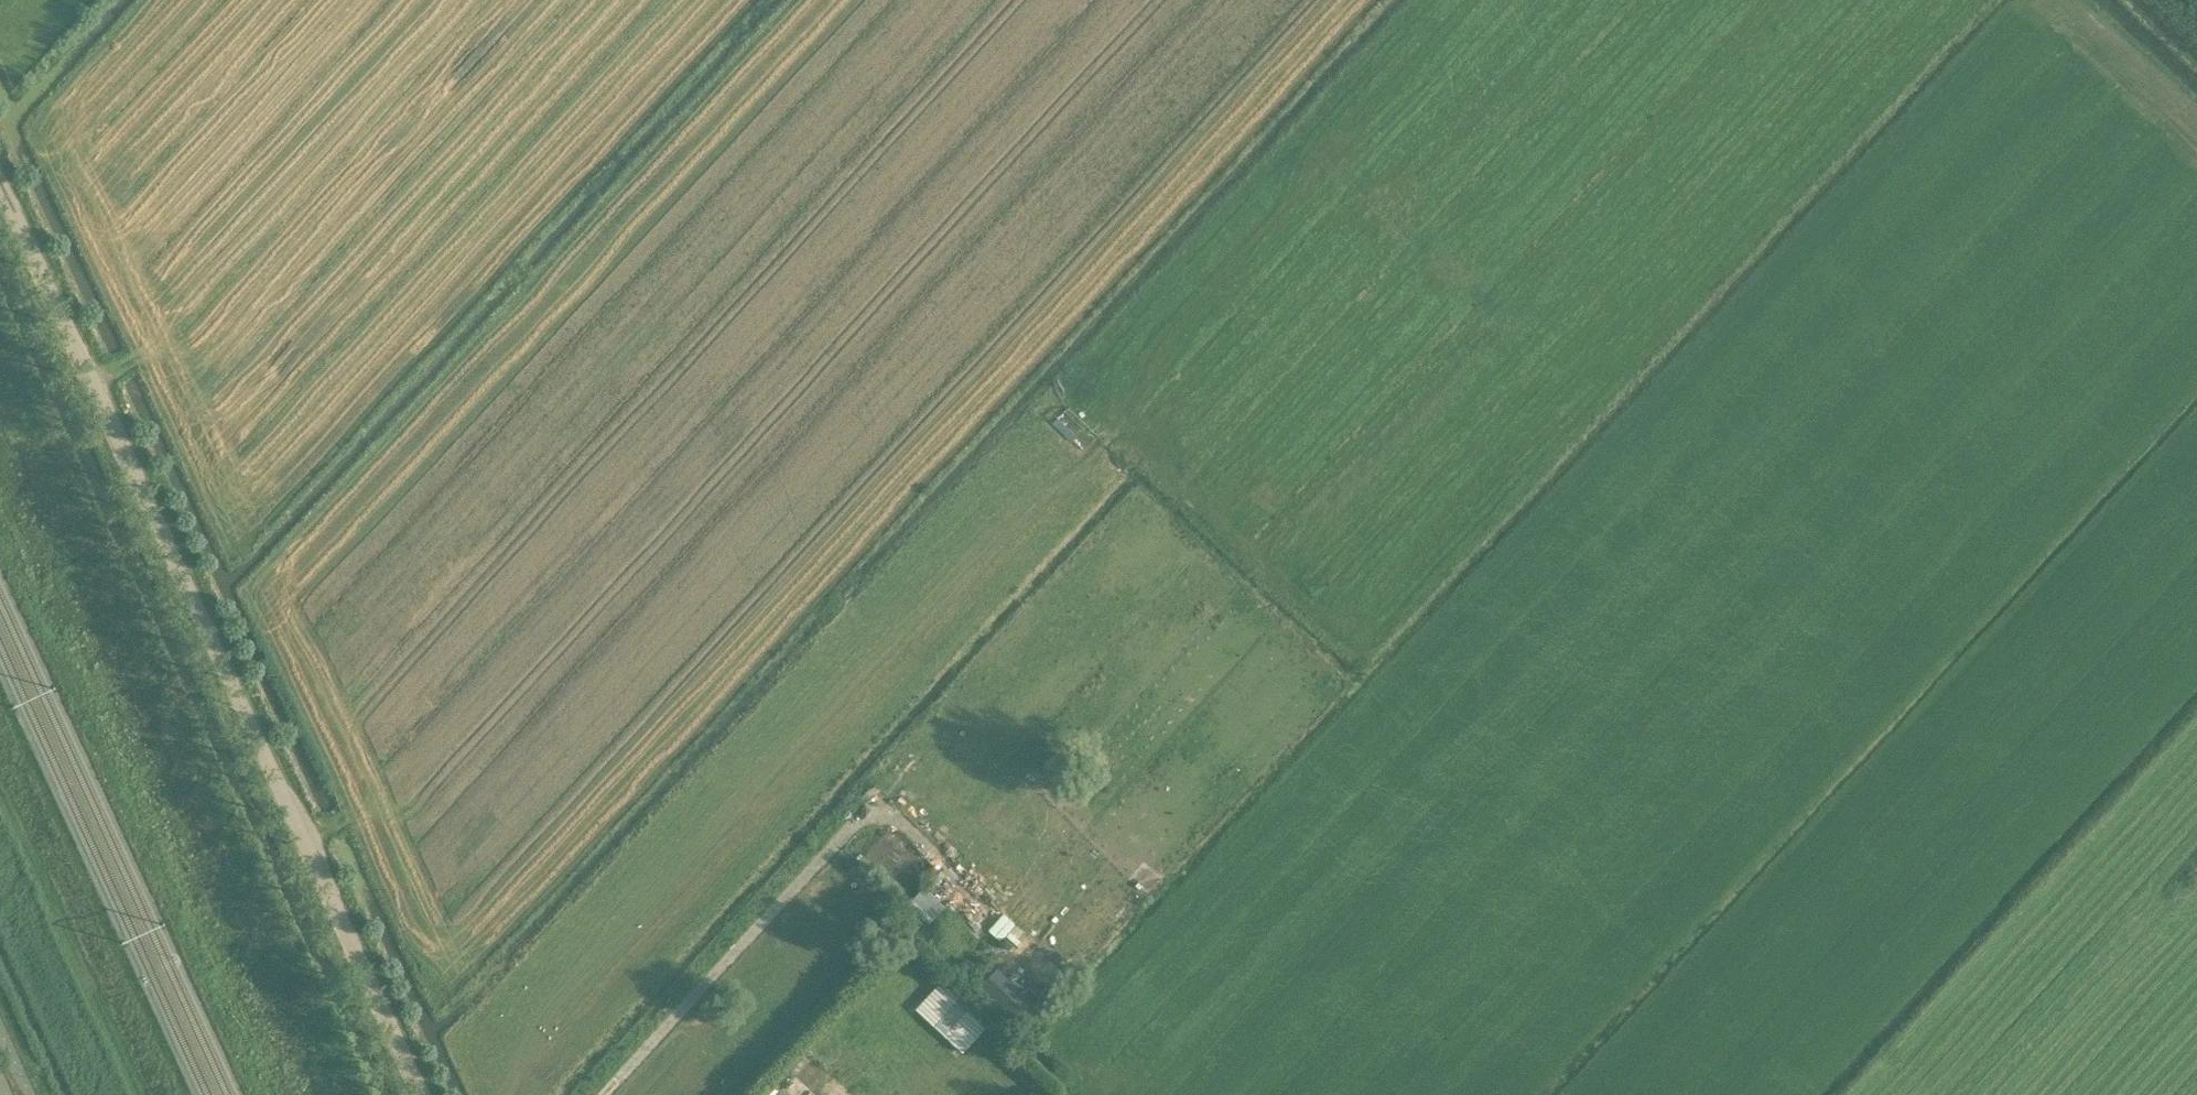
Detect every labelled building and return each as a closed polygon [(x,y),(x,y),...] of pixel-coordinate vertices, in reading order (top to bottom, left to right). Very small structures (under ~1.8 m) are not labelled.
[(922,886),(909,900),(932,922),(945,908),(922,886)] [(973,983),(966,989),(1005,1027),(1013,1019),(1022,1028),(1032,1017),(1028,1013),(1031,1010),(1026,1005),(1031,1001),(1040,1010),(1071,979),(1059,967),(1028,999),(995,968),(987,976),(981,970),(972,980),(978,986),(977,987),(973,983)]
